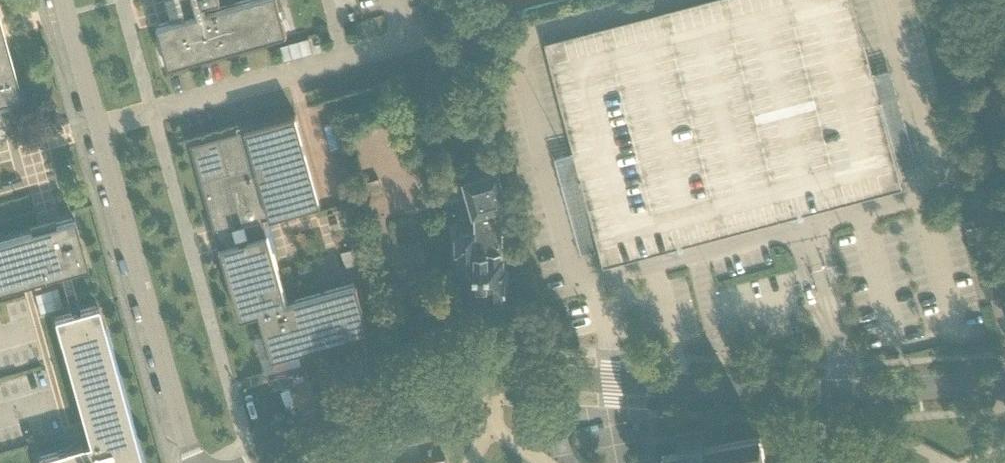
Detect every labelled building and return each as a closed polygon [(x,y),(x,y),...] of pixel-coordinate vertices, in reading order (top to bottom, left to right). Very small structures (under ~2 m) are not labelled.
[(169,66),(288,33),(287,31),(288,31),(279,0),(243,0),(223,5),(222,0),(180,0),(185,15),(158,24),(158,25),(169,65),(169,64),(169,66)] [(544,42),(603,266),(680,246),(800,214),(902,188),(876,85),(853,0),(704,0),(544,42)] [(21,97),(0,21),(0,103),(21,97)] [(309,38),(280,46),(283,58),(284,61),(313,53),(309,38)] [(260,312),(264,329),(256,331),(261,349),(269,347),(272,357),(299,350),(299,351),(370,331),(370,330),(357,283),(356,282),(288,301),(265,219),(321,203),(296,114),(191,143),(240,317),(241,317),(260,312)] [(457,250),(459,250),(461,294),(465,294),(465,300),(502,299),(502,293),(506,293),(502,205),(509,203),(499,169),(464,178),(474,213),(475,213),(476,229),(459,229),(459,234),(456,234),(457,250)] [(379,178),(363,182),(367,194),(382,190),(379,178)] [(978,216),(964,220),(975,262),(979,261),(985,259),(988,258),(978,216)] [(87,266),(87,264),(74,218),(74,217),(0,237),(0,290),(61,273),(71,312),(54,317),(54,318),(89,443),(38,457),(40,462),(142,462),(98,306),(98,304),(80,310),(69,271),(87,266)] [(359,248),(342,252),(346,266),(363,262),(359,248)] [(761,436),(729,442),(663,455),(664,462),(766,462),(761,436)] [(849,455),(851,462),(866,462),(872,462),(869,451),(849,455)]
